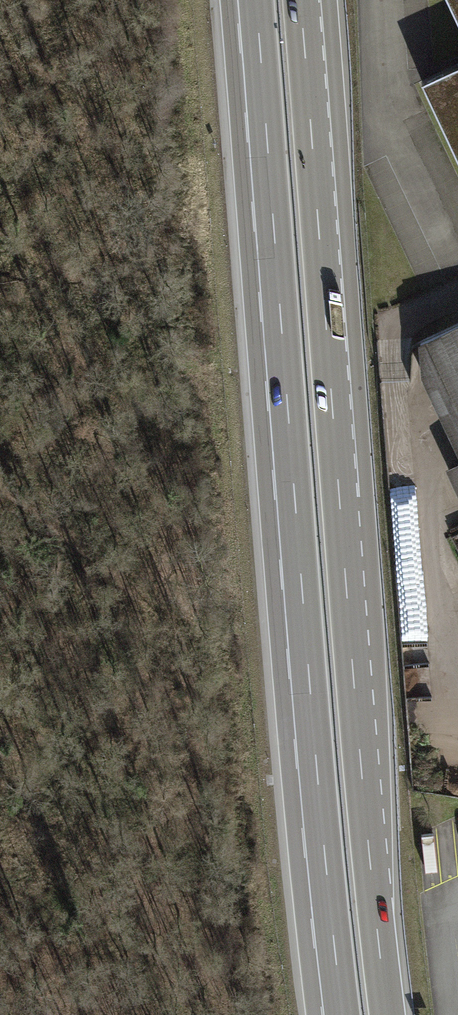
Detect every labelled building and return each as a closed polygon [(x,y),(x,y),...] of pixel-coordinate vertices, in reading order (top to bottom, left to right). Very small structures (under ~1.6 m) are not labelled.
[(457,39),(457,0),(438,0),(457,39)] [(420,98),(457,177),(457,79),(420,98)] [(422,375),(457,453),(457,323),(419,341),(422,375)] [(448,465),(457,485),(457,461),(448,465)]
